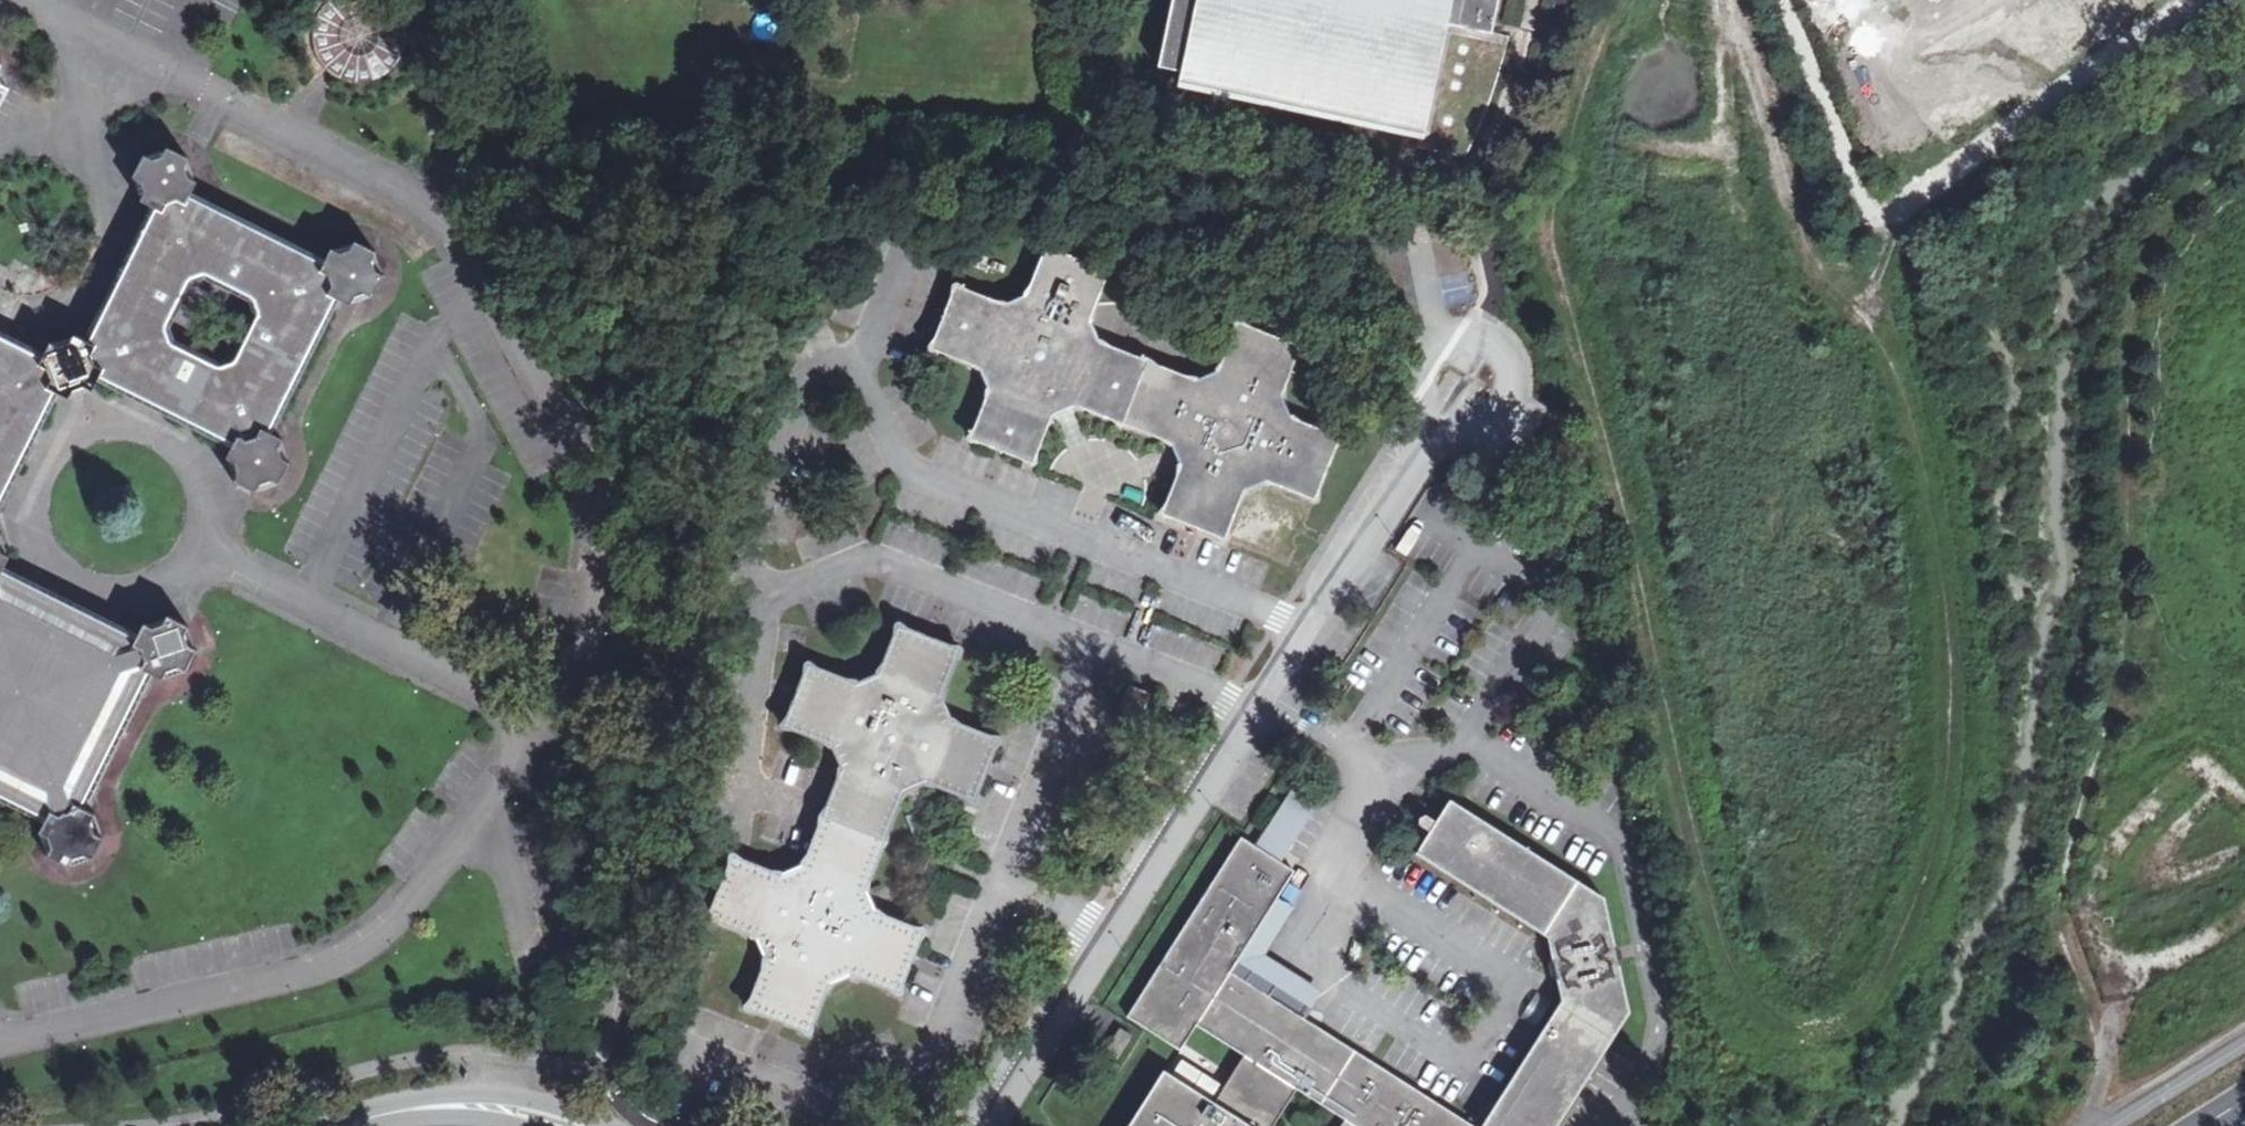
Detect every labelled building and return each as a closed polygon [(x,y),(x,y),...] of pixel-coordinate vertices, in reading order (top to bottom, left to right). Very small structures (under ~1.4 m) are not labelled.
[(351,87),(381,81),(402,59),(404,22),(385,0),(332,0),(317,12),(309,44),(324,73),(351,87)] [(1159,65),(1183,71),(1181,82),(1422,135),(1419,146),(1432,149),(1466,157),(1474,141),(1487,111),(1498,80),(1510,36),(1493,32),(1500,0),(1173,0),(1159,65)] [(9,87),(1,83),(0,81),(0,106),(9,87)] [(56,395),(66,401),(70,392),(83,387),(91,392),(96,382),(231,449),(226,459),(235,463),(239,476),(236,483),(253,493),(257,486),(272,480),(278,485),(288,464),(280,460),(275,450),(279,441),(271,436),(337,301),(348,306),(352,298),(363,294),(371,299),(381,277),(373,274),(369,263),(373,255),(353,244),(349,252),(338,255),(331,252),(326,262),(189,195),(194,185),(186,180),(182,169),(187,160),(167,151),(163,158),(151,162),(143,160),(133,180),(140,183),(144,194),(140,201),(149,207),(83,342),(73,337),(69,344),(56,350),(49,346),(44,355),(0,333),(0,508),(56,395)] [(1033,466),(1054,418),(1076,406),(1122,426),(1147,362),(1148,360),(1104,343),(1093,316),(1113,270),(1047,244),(1029,291),(1001,302),(956,284),(931,349),(978,369),(987,392),(969,439),(1033,466)] [(1224,543),(1244,495),(1267,484),(1313,504),(1339,438),(1295,420),(1285,394),(1304,348),(1239,322),(1220,369),(1193,380),(1147,362),(1122,426),(1169,446),(1179,469),(1159,517),(1224,543)] [(47,818),(39,834),(47,837),(52,848),(47,856),(69,866),(71,859),(83,855),(90,858),(101,838),(94,835),(91,821),(93,815),(83,809),(150,673),(161,679),(164,672),(177,668),(185,672),(194,653),(186,647),(183,636),(186,628),(166,618),(162,624),(150,629),(144,626),(139,635),(3,569),(8,557),(0,554),(0,795),(47,818)] [(822,814),(887,839),(906,793),(928,784),(975,802),(1001,737),(954,719),(944,697),(963,647),(898,623),(879,671),(857,679),(808,659),(781,726),(830,746),(841,767),(822,814)] [(1132,684),(1125,703),(1145,711),(1153,692),(1132,684)] [(1613,1037),(1630,1010),(1604,895),(1451,797),(1436,819),(1428,814),(1420,816),(1421,823),(1431,829),(1417,851),(1549,934),(1553,951),(1548,961),(1550,971),(1558,976),(1563,998),(1481,1125),(1557,1125),(1613,1037)] [(887,839),(822,814),(804,861),(781,869),(733,849),(707,916),(754,935),(764,958),(745,1008),(810,1032),(829,986),(854,975),(901,992),(927,928),(877,908),(868,887),(887,839)] [(1307,1021),(1230,973),(1238,962),(1294,873),(1242,840),(1129,1018),(1181,1051),(1196,1026),(1246,1058),(1215,1105),(1249,1125),(1272,1125),(1294,1092),(1344,1123),(1342,1125),(1473,1125),(1307,1021)] [(1230,973),(1307,1021),(1311,1014),(1313,1010),(1238,962),(1230,973)] [(1122,1028),(1106,1053),(1119,1061),(1135,1037),(1122,1028)] [(1215,1105),(1165,1072),(1131,1125),(1249,1125),(1215,1105)]
